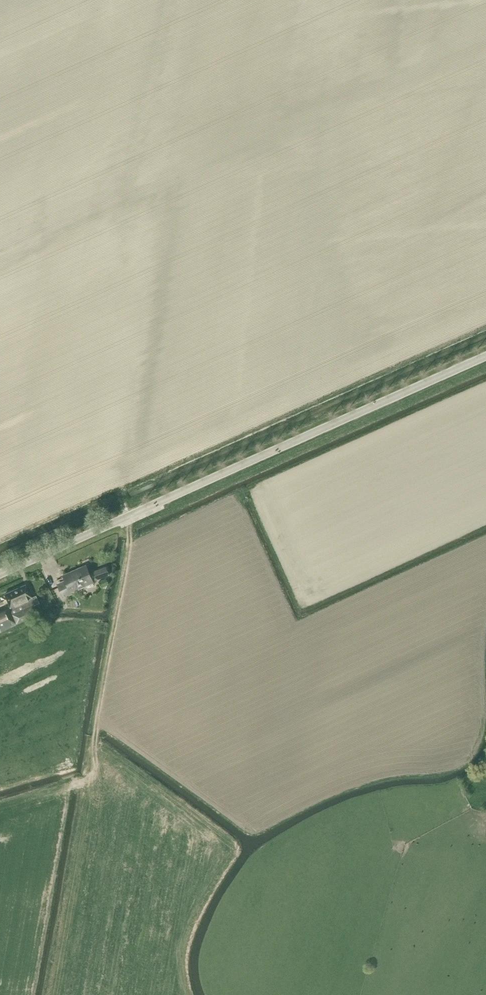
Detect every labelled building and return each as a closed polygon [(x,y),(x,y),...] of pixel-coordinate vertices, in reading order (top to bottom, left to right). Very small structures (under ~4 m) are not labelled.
[(58,584),(64,597),(72,593),(72,592),(94,582),(93,581),(97,579),(97,580),(99,579),(111,575),(107,565),(93,571),(94,572),(90,574),(86,566),(64,576),(66,581),(58,584)] [(102,580),(99,582),(101,588),(109,584),(107,578),(102,580)] [(37,614),(34,606),(39,604),(36,596),(31,598),(26,585),(4,595),(11,608),(0,613),(0,632),(37,614)]
